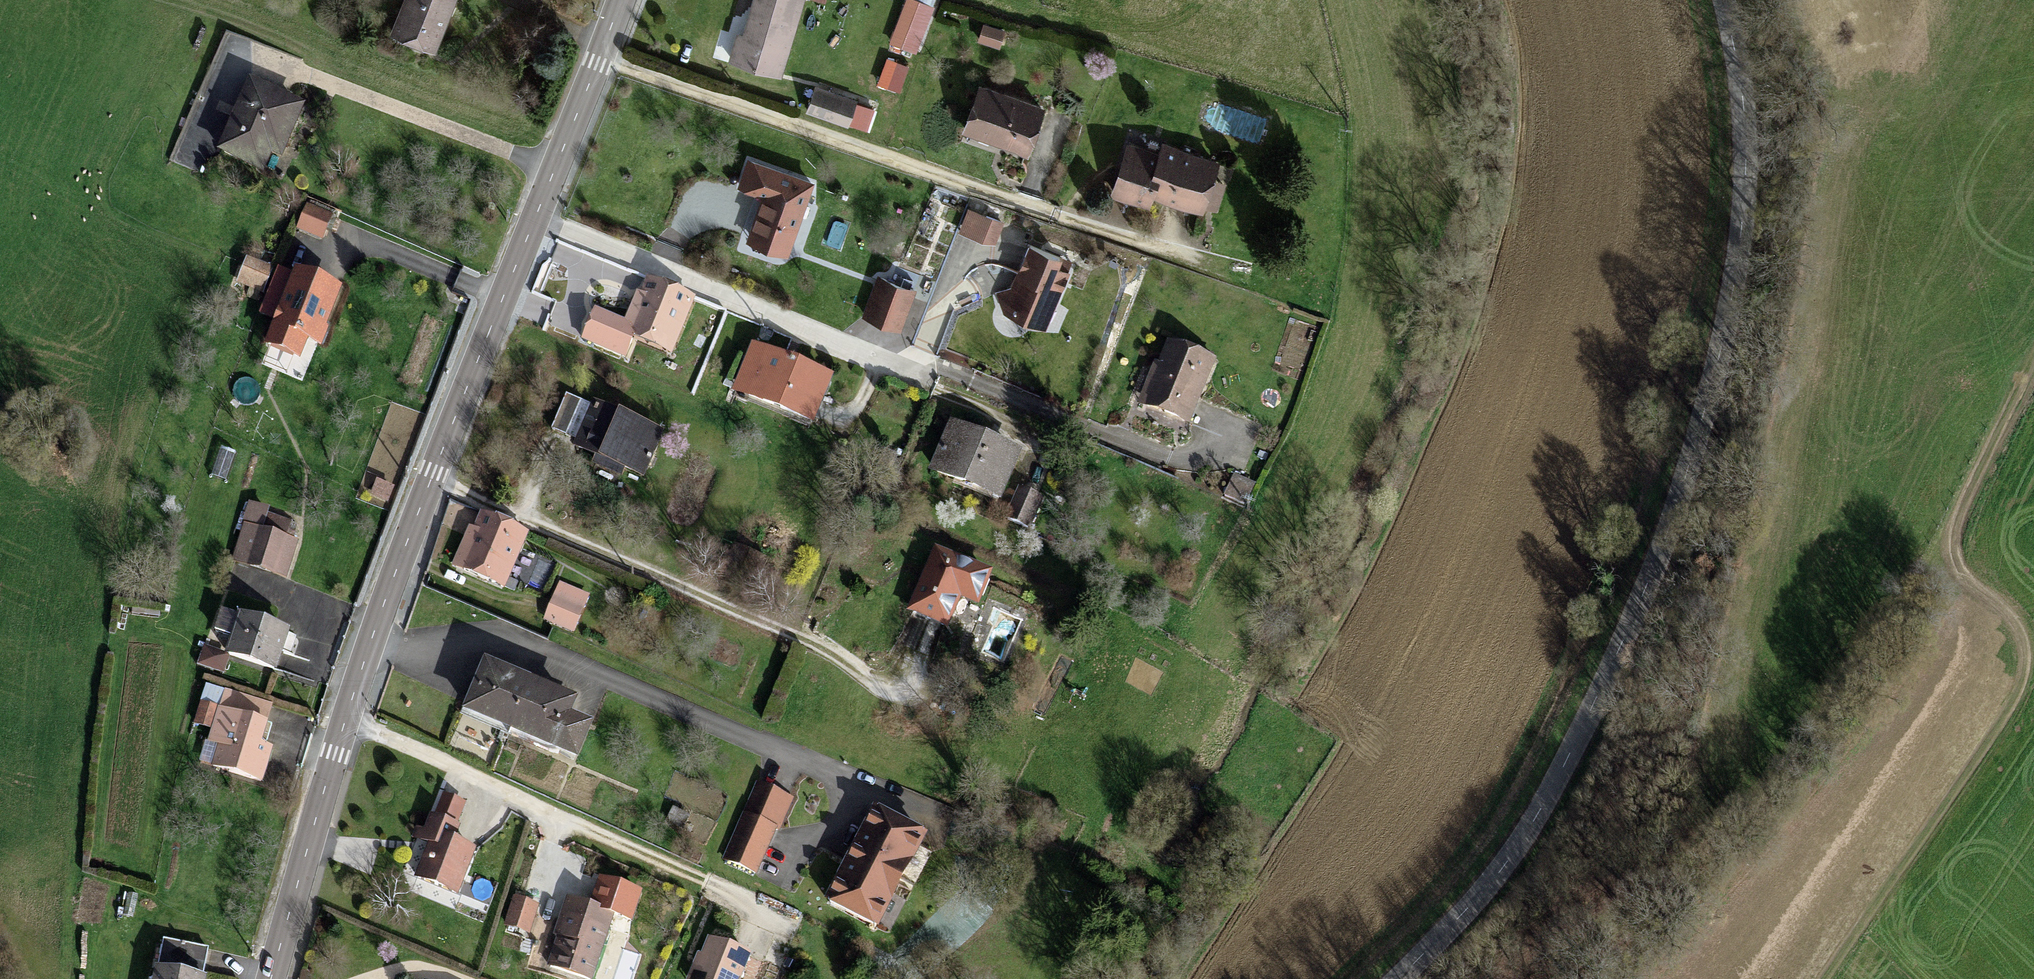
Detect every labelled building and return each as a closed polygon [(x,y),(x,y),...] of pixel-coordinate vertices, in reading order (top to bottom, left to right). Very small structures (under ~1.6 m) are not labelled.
[(433,47),(441,27),(437,25),(444,8),(448,10),(452,0),(406,0),(393,31),(433,47)] [(750,22),(755,23),(751,38),(739,35),(731,59),(780,73),(801,0),(757,0),(750,22)] [(937,0),(905,0),(889,42),(918,53),(937,0)] [(437,25),(441,27),(448,10),(444,8),(437,25)] [(984,22),(978,41),(1002,48),(1008,29),(984,22)] [(887,56),(876,84),(899,92),(910,65),(887,56)] [(223,151),(262,168),(270,149),(274,141),(283,145),(299,107),(251,86),(223,151)] [(1041,107),(980,86),(967,125),(1007,138),(1006,143),(1026,151),(1041,107)] [(855,102),(816,88),(809,109),(847,122),(855,102)] [(280,153),(283,145),(274,141),(270,149),(280,153)] [(1129,146),(1114,190),(1147,201),(1151,190),(1201,207),(1202,204),(1202,202),(1210,178),(1211,177),(1216,162),(1164,145),(1161,156),(1129,146)] [(751,233),(789,246),(811,182),(749,160),(740,185),(765,194),(751,233)] [(1202,202),(1215,206),(1223,183),(1210,178),(1202,202)] [(321,238),(330,217),(307,207),(298,228),(321,238)] [(959,230),(978,237),(987,215),(968,209),(959,230)] [(998,220),(987,215),(978,237),(981,239),(985,240),(990,241),(998,220)] [(998,220),(990,241),(994,242),(1002,222),(998,220)] [(786,252),(789,246),(751,233),(749,239),(786,252)] [(998,293),(1005,310),(1007,314),(1019,319),(1021,316),(1039,323),(1048,302),(1053,304),(1067,272),(1055,266),(1059,257),(1030,245),(1019,273),(1022,275),(1017,288),(1014,287),(998,293)] [(262,291),(271,270),(248,261),(239,281),(262,291)] [(297,274),(268,344),(298,356),(305,338),(311,325),(322,330),(338,292),(297,274)] [(914,290),(879,277),(865,314),(900,327),(914,290)] [(648,281),(641,296),(637,295),(621,333),(630,337),(633,332),(672,348),(692,299),(648,281)] [(582,338),(624,356),(631,339),(616,333),(621,322),(595,310),(582,338)] [(311,325),(305,338),(317,343),(322,330),(311,325)] [(670,353),(672,348),(633,332),(630,337),(670,353)] [(1170,346),(1162,367),(1148,399),(1190,416),(1203,384),(1212,363),(1170,346)] [(750,394),(766,355),(754,350),(738,389),(750,394)] [(766,355),(750,394),(749,396),(813,422),(830,380),(795,366),(797,361),(785,355),(783,360),(767,354),(766,355)] [(1148,399),(1162,367),(1156,364),(1143,397),(1148,399)] [(623,465),(641,473),(658,433),(595,406),(595,407),(566,394),(551,428),(567,435),(572,424),(585,429),(580,440),(578,445),(598,454),(623,465)] [(1188,422),(1190,416),(1148,399),(1143,397),(1141,403),(1188,422)] [(567,435),(580,440),(585,429),(572,424),(567,435)] [(1001,490),(1015,455),(953,429),(935,470),(966,483),(969,477),(1001,490)] [(212,478),(228,481),(235,451),(219,447),(212,478)] [(878,466),(890,471),(896,455),(885,450),(878,466)] [(595,461),(620,472),(623,465),(598,454),(595,461)] [(1235,474),(1223,498),(1247,509),(1258,485),(1235,474)] [(966,483),(998,497),(1001,490),(969,477),(966,483)] [(374,493),(387,499),(392,489),(379,483),(374,493)] [(1008,519),(1028,527),(1040,498),(1020,489),(1008,519)] [(235,560),(284,577),(294,542),(282,538),(287,524),(265,517),(267,511),(251,506),(244,526),(246,527),(235,560)] [(459,568),(503,587),(526,533),(487,516),(480,532),(475,529),(459,568)] [(459,568),(475,529),(471,528),(454,566),(459,568)] [(976,600),(987,574),(937,553),(912,611),(944,625),(958,593),(976,600)] [(546,618),(572,629),(582,606),(556,595),(546,618)] [(216,631),(235,637),(242,617),(223,611),(216,631)] [(229,654),(273,669),(286,633),(242,617),(235,637),(229,654)] [(202,664),(220,670),(225,657),(207,650),(202,664)] [(470,710),(575,755),(586,729),(565,719),(571,704),(487,669),(470,710)] [(271,748),(259,744),(272,705),(226,691),(215,727),(224,730),(219,745),(213,766),(261,780),(271,748)] [(210,742),(219,745),(224,730),(215,727),(210,742)] [(213,766),(219,745),(210,742),(207,741),(200,762),(213,766)] [(774,791),(759,784),(726,859),(755,872),(774,829),(777,830),(789,803),(789,802),(772,795),(774,791)] [(791,798),(774,791),(772,795),(789,802),(791,798)] [(669,820),(682,827),(687,817),(674,810),(669,820)] [(829,902),(875,926),(923,836),(877,812),(829,902)] [(1208,819),(1219,827),(1224,819),(1213,812),(1208,819)] [(417,877),(456,892),(472,850),(451,842),(456,828),(431,818),(423,839),(433,843),(428,855),(426,855),(417,877)] [(1206,844),(1212,836),(1202,828),(1196,837),(1206,844)] [(567,898),(562,913),(567,915),(560,936),(550,966),(589,978),(590,978),(612,913),(567,898)] [(535,906),(515,899),(508,924),(528,931),(535,906)] [(556,935),(560,936),(567,915),(562,913),(556,935)] [(204,976),(203,976),(208,948),(164,939),(156,978),(204,978),(204,976)] [(694,978),(740,978),(749,956),(710,940),(703,956),(694,978)] [(703,956),(699,954),(689,978),(694,978),(703,956)]
